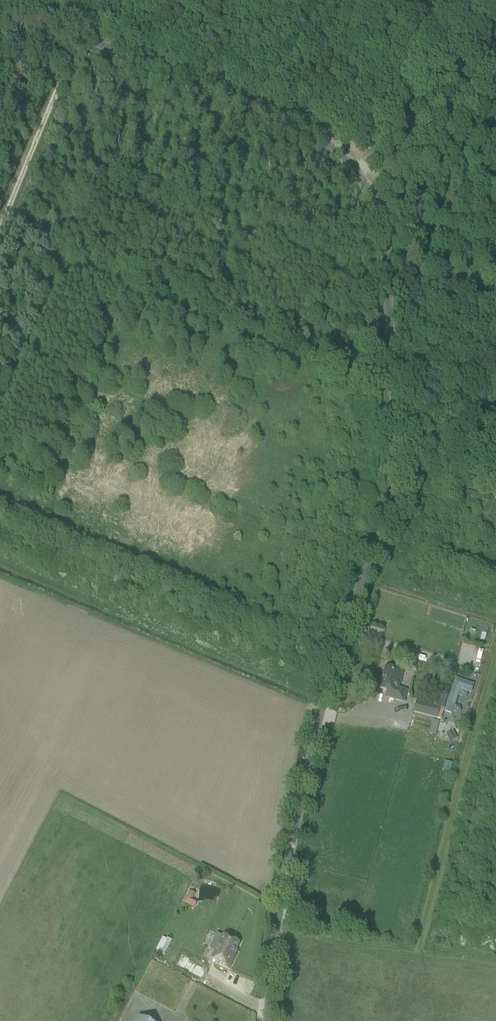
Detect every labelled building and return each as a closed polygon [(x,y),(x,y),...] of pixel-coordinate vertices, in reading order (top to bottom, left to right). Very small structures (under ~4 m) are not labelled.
[(381,682),(379,681),(377,689),(387,692),(385,697),(403,702),(406,690),(398,688),(403,672),(385,667),(381,682)] [(447,702),(444,711),(452,714),(455,705),(460,689),(471,693),(474,685),(455,678),(447,702)] [(413,712),(441,720),(447,697),(432,693),(429,705),(416,701),(413,712)] [(425,727),(424,732),(437,734),(439,720),(433,719),(432,728),(425,727)] [(453,730),(446,734),(450,741),(457,738),(453,730)] [(189,891),(183,902),(194,908),(197,902),(192,900),(194,894),(189,891)] [(217,934),(210,949),(215,951),(211,959),(229,968),(235,956),(234,955),(236,950),(239,942),(223,935),(222,937),(217,934)] [(164,954),(170,944),(166,942),(161,953),(164,954)] [(176,952),(171,960),(184,967),(188,958),(176,952)]
